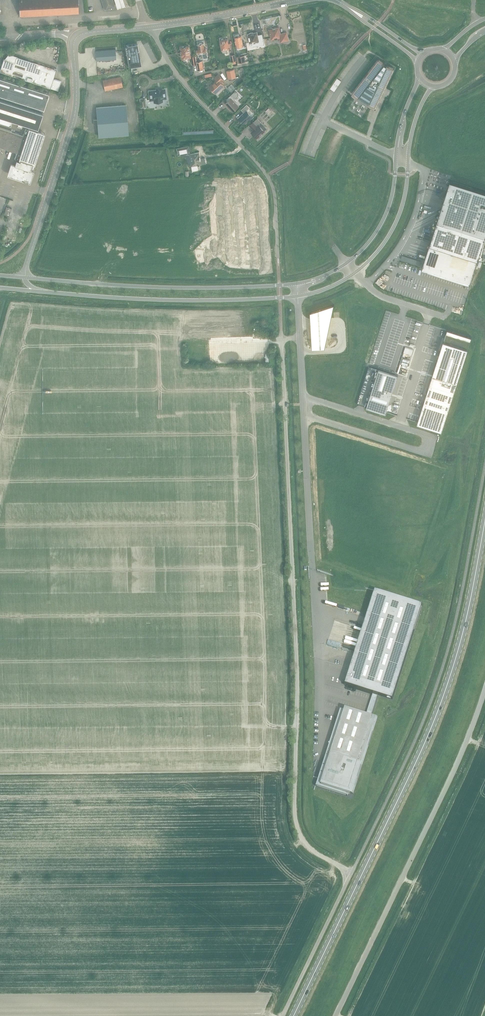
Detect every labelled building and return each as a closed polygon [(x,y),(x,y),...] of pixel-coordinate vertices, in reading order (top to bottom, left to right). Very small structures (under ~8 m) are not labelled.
[(20,16),(78,13),(78,0),(19,0),(20,16)] [(112,9),(112,7),(114,6),(112,0),(102,0),(105,9),(108,8),(108,9),(112,9)] [(117,8),(125,6),(123,0),(115,0),(117,8)] [(287,32),(281,34),(279,27),(273,28),(272,28),(271,28),(270,28),(269,29),(268,31),(269,32),(269,33),(270,33),(271,39),(280,37),(281,42),(288,40),(287,32)] [(257,32),(253,33),(253,32),(251,32),(249,33),(249,34),(248,34),(249,35),(248,36),(249,38),(250,42),(253,42),(253,44),(258,43),(258,44),(262,43),(260,36),(258,37),(257,32)] [(241,35),(238,36),(238,35),(236,36),(235,37),(237,46),(245,45),(245,41),(243,42),(241,35)] [(227,38),(224,39),(223,38),(221,39),(221,40),(220,40),(222,49),(223,51),(227,50),(226,50),(228,49),(228,48),(231,47),(230,43),(228,43),(227,38)] [(206,47),(205,48),(204,43),(198,44),(199,49),(197,49),(198,53),(198,56),(203,55),(203,58),(208,57),(206,47)] [(129,67),(141,65),(137,44),(125,46),(129,67)] [(183,58),(191,57),(189,46),(185,47),(184,46),(182,46),(182,47),(181,47),(181,50),(182,55),(183,58)] [(95,50),(96,61),(116,59),(115,49),(95,50)] [(0,69),(0,71),(54,89),(58,90),(61,81),(53,78),(56,69),(17,56),(15,62),(4,58),(0,69)] [(378,58),(352,93),(358,98),(359,96),(368,102),(368,104),(375,107),(382,93),(382,92),(384,87),(394,68),(387,64),(386,64),(384,63),(385,63),(384,63),(378,58)] [(227,70),(229,79),(236,77),(234,69),(227,70)] [(209,86),(215,93),(224,85),(221,82),(223,79),(219,74),(214,78),(216,80),(209,86)] [(103,80),(105,90),(123,86),(121,76),(103,80)] [(10,125),(12,120),(19,122),(17,126),(21,128),(23,124),(38,128),(43,113),(42,113),(43,109),(44,109),(49,94),(0,78),(0,122),(10,125)] [(157,90),(149,91),(150,100),(154,99),(154,101),(162,100),(162,98),(165,98),(164,90),(161,90),(157,90)] [(227,101),(225,104),(233,112),(239,106),(233,100),(238,95),(235,91),(226,100),(227,101)] [(244,112),(238,118),(244,124),(249,119),(250,120),(253,117),(247,110),(250,107),(247,104),(241,109),(244,112)] [(98,136),(128,134),(126,105),(96,107),(97,119),(93,120),(94,125),(98,124),(98,136)] [(253,130),(251,132),(257,138),(258,137),(259,138),(262,135),(261,134),(265,131),(261,126),(263,124),(257,118),(250,125),(253,130)] [(22,155),(20,160),(16,159),(15,164),(11,163),(7,174),(14,177),(14,178),(28,182),(28,181),(30,182),(34,171),(32,170),(32,169),(31,168),(43,134),(26,129),(24,134),(0,126),(0,148),(22,155)] [(205,158),(200,159),(199,152),(186,155),(188,166),(192,165),(193,170),(198,169),(197,164),(205,163),(205,158)] [(422,267),(470,283),(484,236),(484,190),(450,179),(448,185),(447,185),(446,188),(447,189),(422,267)] [(246,190),(236,190),(236,202),(246,202),(246,190)] [(223,221),(225,219),(223,215),(223,213),(227,213),(227,210),(218,209),(218,239),(221,239),(221,241),(236,241),(237,243),(245,243),(247,242),(247,238),(249,237),(250,219),(248,216),(249,215),(249,210),(235,209),(235,213),(232,213),(232,215),(235,215),(235,226),(225,226),(223,223),(223,221)] [(333,304),(310,312),(312,348),(325,347),(333,304)] [(203,322),(203,334),(221,333),(221,328),(214,328),(213,322),(207,322),(207,319),(206,319),(206,322),(203,322)] [(447,330),(417,423),(441,431),(472,336),(447,329),(447,330)] [(398,375),(379,368),(366,407),(386,413),(398,375)] [(321,784),(349,792),(353,778),(357,780),(377,717),(371,715),(378,695),(392,699),(421,607),(416,606),(417,605),(375,591),(345,686),(373,694),(366,714),(346,707),(321,784)] [(358,622),(360,612),(349,610),(348,615),(345,615),(345,614),(341,614),(340,617),(352,619),(351,621),(358,622)] [(340,621),(334,620),(329,635),(351,641),(356,626),(353,625),(354,621),(341,617),(340,621)]
